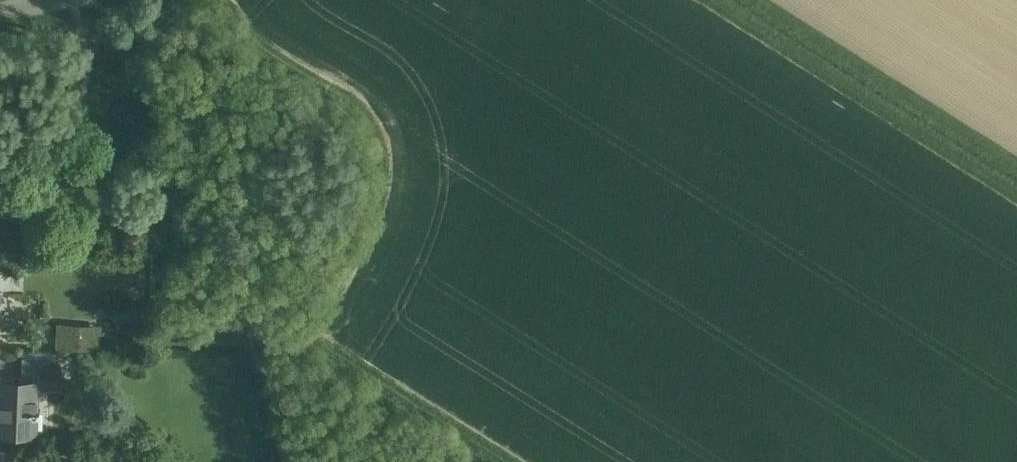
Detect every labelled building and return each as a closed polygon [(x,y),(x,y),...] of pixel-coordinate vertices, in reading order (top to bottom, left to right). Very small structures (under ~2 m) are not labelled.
[(58,331),(57,351),(99,353),(100,333),(58,331)] [(30,434),(30,436),(32,436),(33,413),(39,413),(40,409),(33,409),(34,390),(56,391),(57,353),(22,351),(20,378),(0,377),(0,432),(30,434)]
